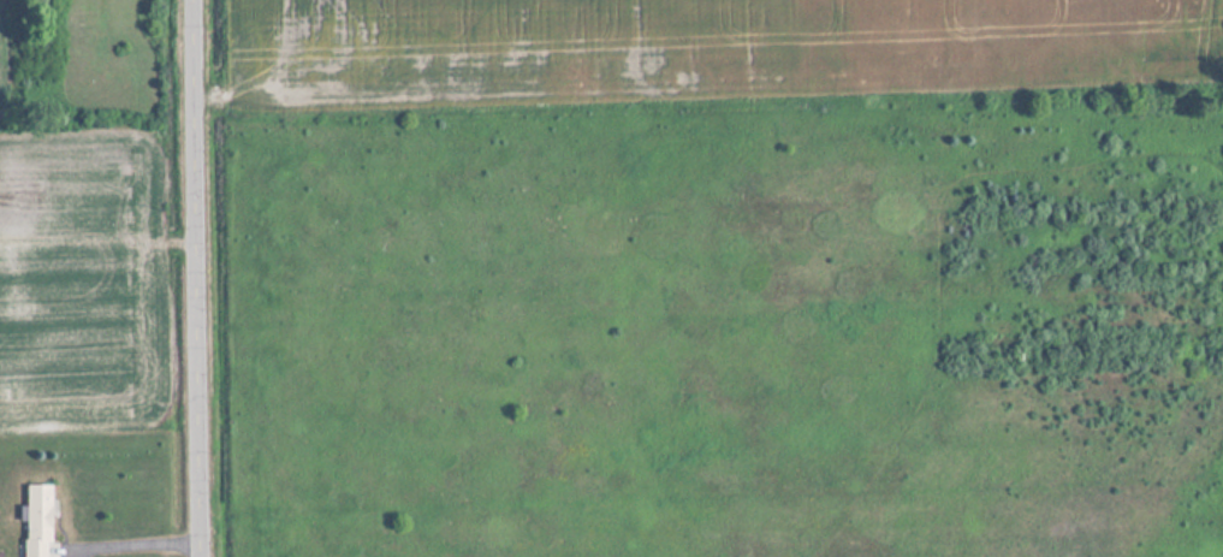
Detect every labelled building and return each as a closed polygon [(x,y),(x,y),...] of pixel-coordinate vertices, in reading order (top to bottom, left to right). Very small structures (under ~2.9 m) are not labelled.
[(52,541),(52,485),(26,485),(26,556),(44,556),(44,541),(52,541)]
